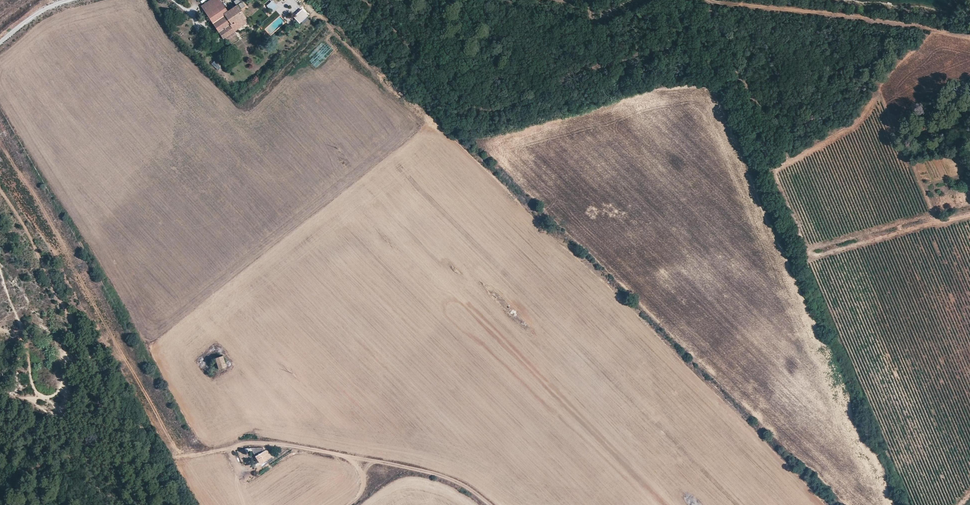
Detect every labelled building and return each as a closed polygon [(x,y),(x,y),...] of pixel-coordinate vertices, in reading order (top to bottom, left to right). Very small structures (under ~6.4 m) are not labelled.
[(223,39),(239,28),(249,22),(237,4),(227,11),(220,0),(209,0),(201,5),(223,39)] [(294,17),(297,20),(305,13),(302,9),(294,17)] [(249,22),(239,28),(241,31),(251,24),(249,22)] [(215,358),(219,369),(226,367),(223,356),(215,358)] [(256,456),(261,463),(271,456),(267,450),(266,450),(262,452),(256,456)]
